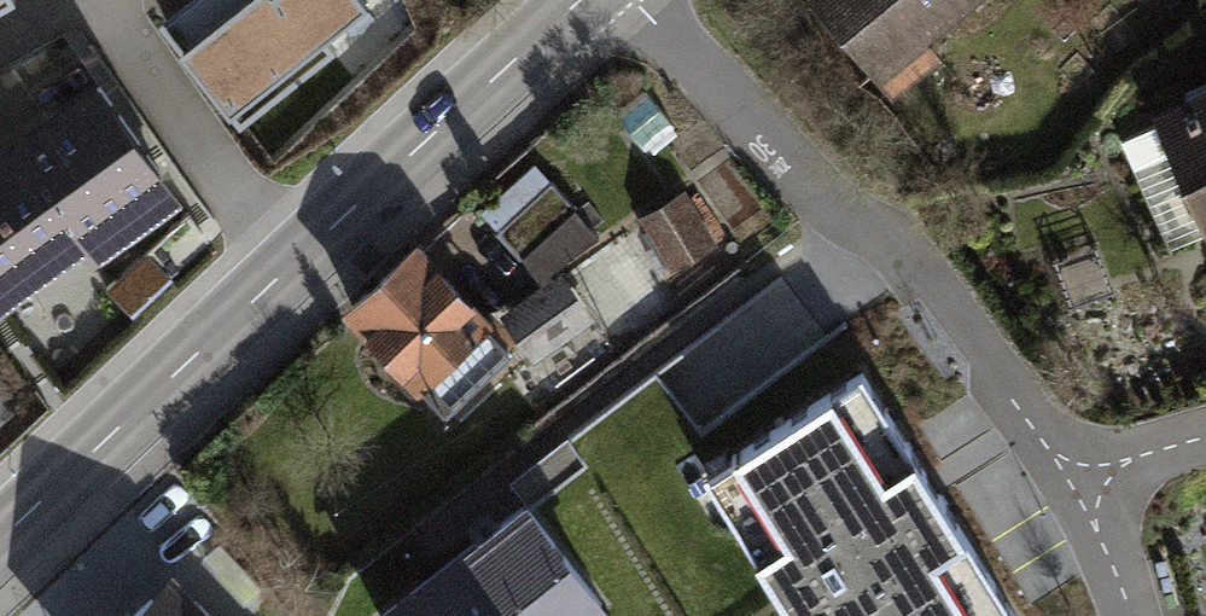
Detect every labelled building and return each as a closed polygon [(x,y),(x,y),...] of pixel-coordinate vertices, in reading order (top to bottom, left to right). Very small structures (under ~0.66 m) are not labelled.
[(366,0),(207,0),(169,30),(239,119),(333,45),(324,33),(366,0)] [(876,68),(961,0),(820,0),(876,68)] [(1119,139),(1169,249),(1205,231),(1205,84),(1184,94),(1189,103),(1160,115),(1162,120),(1119,139)] [(20,149),(78,230),(79,231),(161,173),(99,87),(18,145),(20,149)] [(648,92),(617,113),(639,145),(670,123),(648,92)] [(20,149),(0,164),(0,286),(78,230),(20,149)] [(497,228),(522,255),(577,205),(552,179),(497,228)] [(654,226),(643,232),(664,266),(706,241),(681,199),(649,218),(654,226)] [(577,205),(522,255),(547,291),(558,283),(549,270),(599,236),(577,205)] [(416,249),(353,307),(394,352),(384,361),(408,388),(419,378),(445,407),(508,349),(416,249)] [(146,250),(107,288),(133,315),(172,277),(146,250)] [(516,313),(538,345),(581,315),(558,283),(547,291),(516,313)] [(861,373),(733,454),(765,505),(736,523),(795,615),(1015,615),(861,373)] [(600,598),(526,504),(383,615),(577,615),(600,598)] [(149,597),(129,615),(167,615),(149,597)] [(194,601),(177,615),(208,615),(194,601)]
